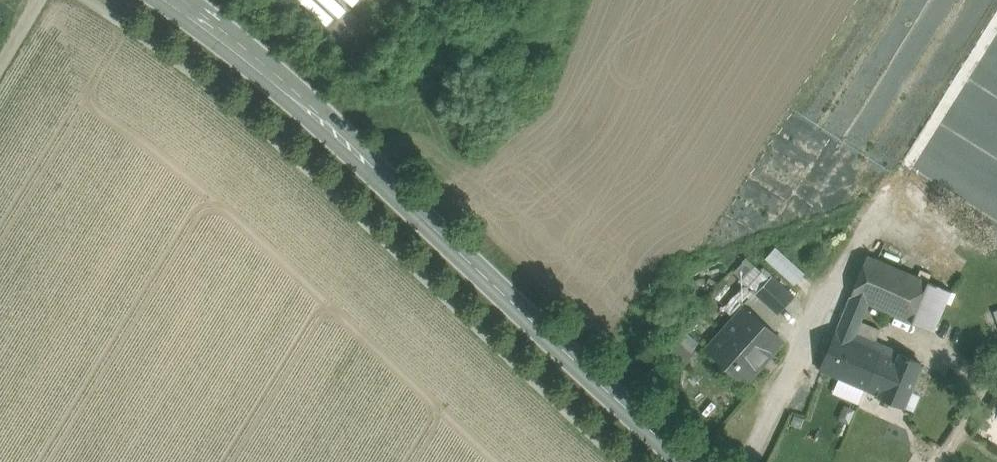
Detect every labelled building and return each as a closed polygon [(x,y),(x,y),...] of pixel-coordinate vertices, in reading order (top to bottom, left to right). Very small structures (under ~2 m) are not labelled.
[(792,284),(803,272),(772,244),(761,256),(792,284)] [(950,291),(868,255),(851,296),(868,304),(934,331),(950,291)] [(743,259),(728,273),(741,287),(748,280),(753,286),(761,278),(743,259)] [(795,296),(773,275),(755,294),(777,315),(795,296)] [(744,285),(724,307),(737,318),(746,307),(771,330),(779,321),(784,324),(785,323),(781,319),(744,285)] [(851,296),(821,370),(867,390),(883,351),(854,338),(868,304),(851,296)] [(737,318),(710,348),(746,380),(759,365),(760,366),(760,365),(764,365),(770,359),(769,355),(770,355),(769,354),(782,339),(771,330),(746,307),(737,318)] [(898,357),(883,351),(867,390),(882,396),(881,397),(903,406),(921,363),(899,354),(898,357)]
